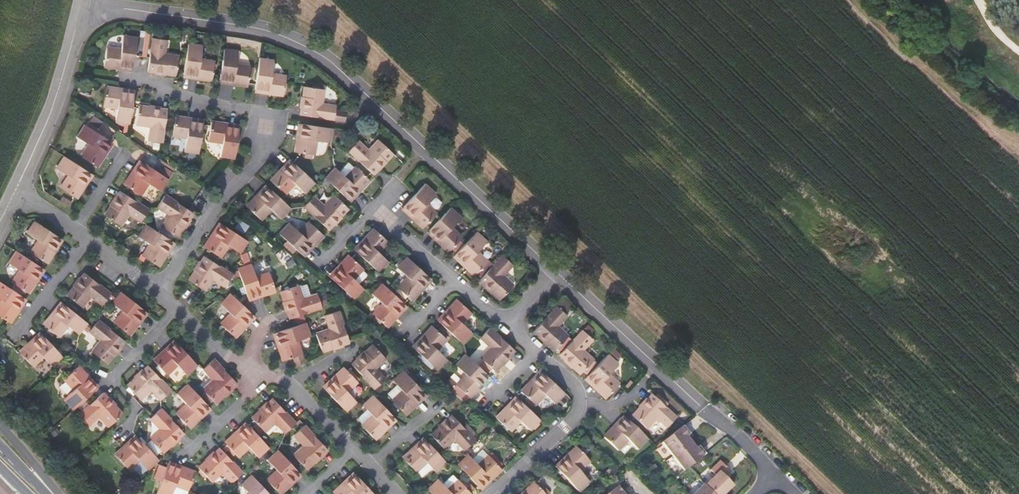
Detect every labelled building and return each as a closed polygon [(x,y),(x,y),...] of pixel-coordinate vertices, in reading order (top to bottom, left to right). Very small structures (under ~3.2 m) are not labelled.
[(128,70),(133,71),(137,38),(123,35),(120,50),(107,48),(104,67),(128,70)] [(165,74),(176,76),(179,57),(165,55),(167,41),(152,39),(148,72),(165,74)] [(188,44),(184,77),(199,79),(212,81),(215,62),(201,60),(203,46),(188,44)] [(224,49),(219,82),(235,84),(248,86),(250,67),(236,65),(238,51),(224,49)] [(260,58),(255,91),(270,93),(283,95),(286,77),(272,75),(274,60),(260,58)] [(323,90),(304,87),(302,105),(300,115),(334,120),(335,105),(322,104),(323,90)] [(118,109),(116,124),(130,126),(135,92),(124,90),(106,88),(103,107),(118,109)] [(163,144),(168,110),(152,108),(139,106),(136,125),(150,127),(148,142),(163,144)] [(345,122),(346,111),(338,110),(336,121),(345,122)] [(199,154),(204,121),(189,119),(175,117),(173,136),(186,138),(185,152),(199,154)] [(212,122),(208,141),(223,143),(221,157),(235,160),(240,126),(224,124),(212,122)] [(112,143),(84,124),(76,136),(88,144),(81,157),(97,167),(104,157),(112,143)] [(297,140),(295,152),(315,155),(316,141),(331,143),(332,129),(299,124),(297,140)] [(348,152),(373,174),(384,163),(392,153),(378,140),(369,151),(358,141),(348,152)] [(55,168),(68,176),(60,188),(77,199),(84,188),(92,175),(63,156),(55,168)] [(271,181),(285,194),(294,184),(305,194),(315,183),(290,160),(280,172),(271,181)] [(133,172),(124,185),(140,196),(148,183),(161,192),(169,180),(140,161),(133,172)] [(335,168),(325,178),(349,201),(361,189),(369,180),(355,167),(345,177),(335,168)] [(425,204),(435,193),(425,184),(402,208),(416,222),(423,228),(436,214),(425,204)] [(291,209),(266,186),(254,199),(247,206),(261,220),(270,210),(281,220),(291,209)] [(128,214),(141,222),(148,209),(120,191),(111,204),(104,215),(120,226),(128,214)] [(193,214),(164,195),(157,207),(169,215),(161,227),(178,237),(186,225),(193,214)] [(325,206),(314,196),(303,207),(328,230),(340,217),(348,209),(334,196),(325,206)] [(438,241),(449,252),(462,237),(451,227),(461,217),(451,207),(428,232),(438,241)] [(461,232),(468,225),(461,218),(454,225),(461,232)] [(39,241),(31,253),(46,263),(55,250),(62,240),(33,221),(26,233),(39,241)] [(289,223),(279,233),(304,256),(321,238),(323,235),(309,222),(299,232),(289,223)] [(220,258),(227,246),(240,254),(247,242),(220,224),(219,223),(204,247),(220,258)] [(143,256),(158,267),(167,254),(174,243),(145,224),(138,236),(150,244),(143,256)] [(354,250),(379,273),(388,262),(378,252),(388,242),(382,236),(374,229),(354,250)] [(464,266),(475,276),(488,261),(477,251),(487,241),(476,231),(453,256),(464,266)] [(44,269),(15,251),(8,263),(20,271),(13,283),(28,293),(35,283),(44,269)] [(354,299),(364,289),(353,279),(363,268),(349,255),(344,261),(329,276),(354,299)] [(500,299),(513,285),(503,275),(512,265),(502,255),(479,280),(490,290),(500,299)] [(189,281),(204,291),(212,279),(224,287),(232,275),(204,256),(192,275),(189,281)] [(421,270),(406,257),(397,267),(407,277),(398,287),(412,300),(431,280),(421,270)] [(237,268),(248,300),(260,296),(275,291),(269,273),(255,277),(250,264),(237,268)] [(90,296),(102,306),(111,294),(84,273),(76,283),(67,295),(81,307),(90,296)] [(0,303),(0,317),(10,323),(18,311),(26,299),(0,283),(0,300),(2,301),(0,303)] [(382,283),(372,293),(383,303),(373,313),(387,327),(396,317),(406,306),(382,283)] [(289,319),(322,308),(319,301),(317,294),(303,299),(298,285),(280,291),(285,306),(289,319)] [(114,323),(129,335),(139,323),(147,312),(120,291),(111,303),(123,312),(114,323)] [(231,314),(221,324),(235,337),(244,327),(255,317),(230,293),(220,304),(231,314)] [(462,343),(472,333),(461,323),(471,312),(465,306),(457,299),(438,320),(462,343)] [(58,336),(67,325),(79,335),(88,323),(61,302),(53,313),(43,325),(58,336)] [(556,305),(533,330),(545,341),(554,350),(567,336),(557,326),(567,315),(556,305)] [(316,334),(322,352),(331,349),(349,342),(338,310),(324,315),(329,329),(316,334)] [(125,341),(98,320),(89,331),(101,340),(92,352),(106,364),(116,351),(125,341)] [(274,333),(283,361),(293,357),(301,354),(297,341),(310,336),(305,322),(278,332),(274,333)] [(448,359),(437,349),(447,339),(432,326),(426,333),(413,347),(438,370),(448,359)] [(491,347),(481,358),(495,371),(515,350),(502,339),(489,328),(480,338),(491,347)] [(582,329),(559,354),(570,364),(580,374),(593,360),(583,349),(592,339),(582,329)] [(53,367),(63,357),(40,333),(30,342),(19,352),(33,366),(43,356),(53,367)] [(177,365),(187,375),(197,366),(174,341),(164,351),(154,360),(166,374),(177,365)] [(385,358),(372,344),(361,355),(352,364),(375,389),(385,379),(375,368),(385,358)] [(606,398),(619,383),(608,373),(618,363),(608,353),(585,378),(596,388),(606,398)] [(297,367),(305,365),(301,354),(293,357),(297,367)] [(456,364),(466,374),(457,384),(471,397),(482,385),(490,377),(465,354),(456,364)] [(203,389),(216,403),(224,395),(236,384),(214,359),(203,369),(213,380),(203,389)] [(90,379),(78,366),(64,379),(74,389),(63,399),(73,410),(98,387),(90,379)] [(150,389),(161,400),(171,390),(148,366),(138,375),(127,385),(140,399),(150,389)] [(323,387),(346,412),(357,402),(347,391),(357,381),(344,367),(333,378),(323,387)] [(426,395),(402,370),(392,380),(402,391),(391,401),(405,415),(415,405),(426,395)] [(521,391),(535,404),(545,393),(555,403),(565,393),(554,383),(540,370),(521,391)] [(210,409),(187,384),(177,393),(187,405),(176,414),(189,428),(201,417),(210,409)] [(151,391),(142,400),(149,406),(157,397),(151,391)] [(108,427),(123,413),(105,395),(103,392),(78,415),(88,426),(99,416),(108,427)] [(648,397),(632,415),(646,428),(656,418),(666,427),(676,417),(652,394),(648,397)] [(372,415),(362,425),(375,439),(386,429),(395,420),(373,395),(362,405),(372,415)] [(497,417),(510,430),(520,420),(531,429),(536,424),(540,419),(516,397),(497,417)] [(263,407),(251,418),(264,432),(275,422),(285,433),(296,423),(272,398),(263,407)] [(160,429),(150,439),(163,453),(173,443),(183,434),(161,408),(150,418),(160,429)] [(431,435),(444,449),(454,439),(464,450),(474,440),(451,415),(441,425),(431,435)] [(618,421),(604,436),(618,449),(628,439),(638,449),(648,439),(623,416),(618,421)] [(686,435),(689,432),(681,422),(661,438),(684,470),(706,453),(698,443),(695,446),(686,435)] [(269,448),(246,423),(236,432),(225,442),(238,456),(248,447),(259,457),(269,448)] [(304,446),(293,455),(306,470),(314,462),(327,450),(304,425),(294,434),(304,446)] [(159,460),(136,435),(128,443),(115,455),(128,469),(138,459),(148,470),(159,460)] [(436,472),(446,463),(424,438),(413,448),(403,457),(416,471),(426,462),(436,472)] [(579,470),(589,461),(576,447),(566,455),(555,465),(578,491),(589,481),(579,470)] [(210,457),(198,467),(211,481),(222,471),(232,482),(242,472),(219,448),(210,457)] [(278,450),(267,459),(277,470),(267,480),(280,493),(290,485),(301,475),(278,450)] [(457,464),(480,489),(494,475),(501,468),(488,455),(477,465),(468,454),(457,464)] [(735,487),(727,480),(732,475),(717,460),(703,474),(710,481),(697,493),(728,493),(735,487)] [(161,481),(160,484),(157,493),(158,493),(172,493),(172,492),(178,493),(187,493),(195,472),(169,462),(166,467),(161,481)] [(157,480),(161,481),(166,467),(162,466),(157,480)] [(354,473),(333,493),(334,493),(373,493),(354,473)] [(251,474),(240,484),(250,493),(269,493),(251,474)] [(458,480),(453,484),(447,489),(437,479),(427,488),(432,493),(471,493),(458,480)] [(534,483),(525,491),(522,493),(544,493),(534,483)]
